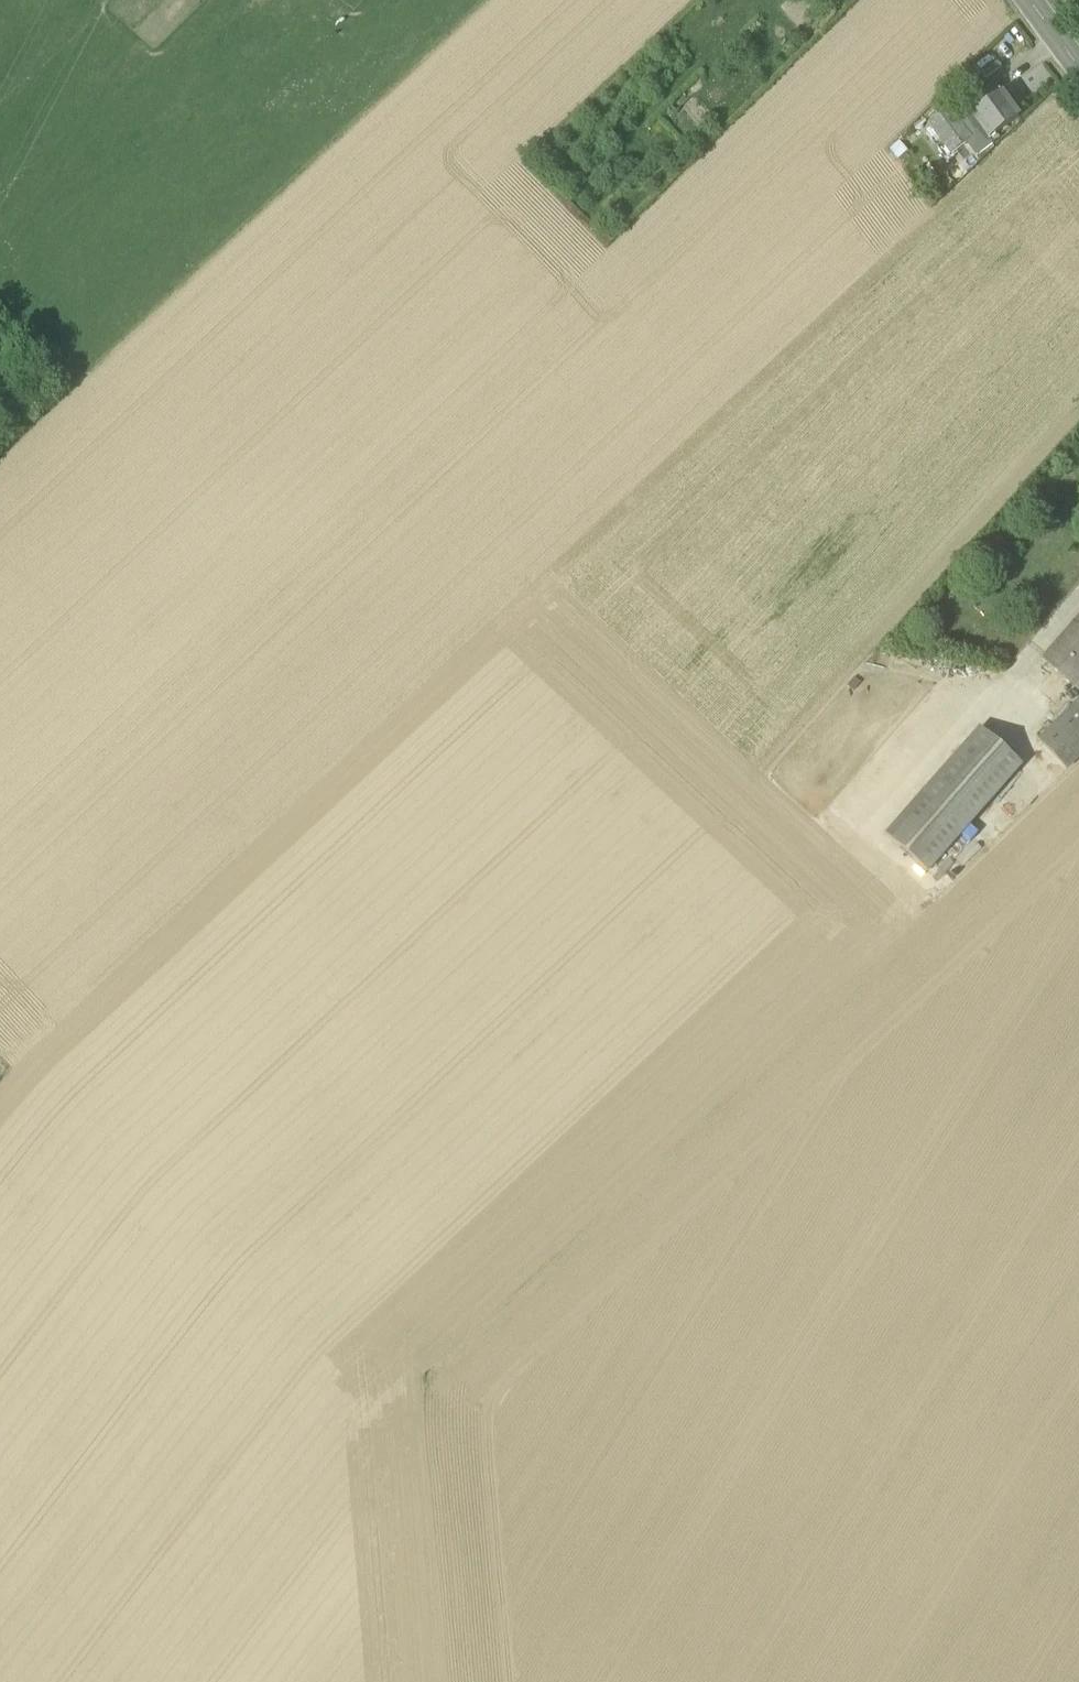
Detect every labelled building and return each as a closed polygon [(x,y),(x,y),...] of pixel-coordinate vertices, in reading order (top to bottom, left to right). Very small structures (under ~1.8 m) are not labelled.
[(929,125),(939,138),(950,154),(982,130),(989,140),(1018,118),(1000,93),(960,123),(951,109),(929,125)] [(908,150),(900,141),(899,140),(889,149),(890,150),(898,159),(908,150)] [(944,197),(935,186),(923,195),(931,207),(944,197)] [(1041,659),(1078,692),(1078,617),(1041,659)] [(1037,739),(1067,769),(1078,758),(1078,699),(1037,739)] [(980,727),(885,834),(927,872),(1023,765),(980,727)]
